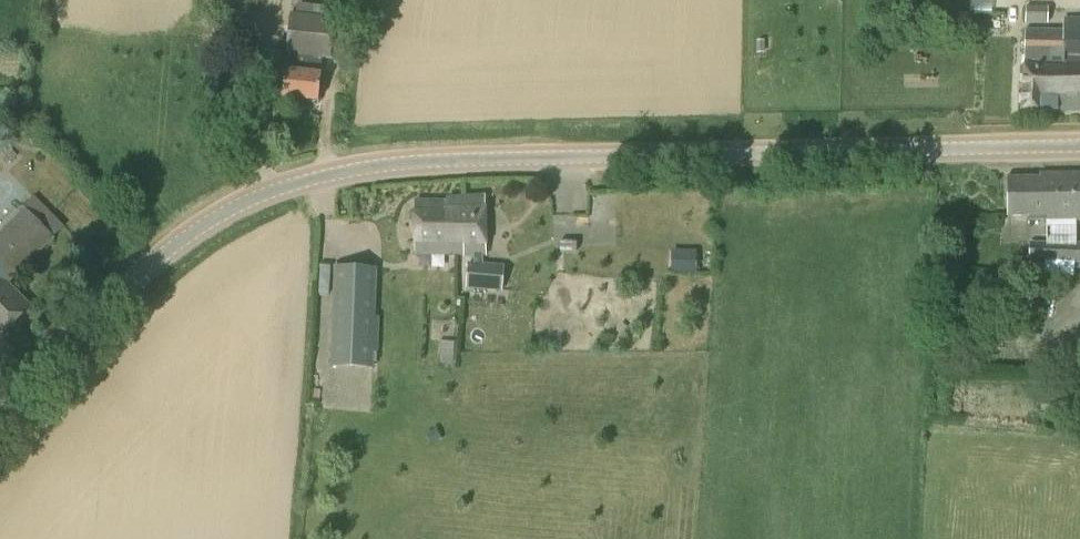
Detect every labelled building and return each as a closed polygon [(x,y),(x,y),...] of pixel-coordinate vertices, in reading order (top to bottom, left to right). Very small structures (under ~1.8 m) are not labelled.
[(1048,24),(1048,6),(1026,6),(1026,23),(1048,24)] [(330,62),(335,19),(290,14),(280,98),(317,102),(322,61),(330,62)] [(1079,109),(1079,20),(1066,19),(1065,30),(1024,31),(1019,111),(1079,109)] [(1040,173),(1042,178),(1007,178),(1008,216),(1029,216),(1030,221),(1079,220),(1079,172),(1040,173)] [(30,308),(9,283),(55,239),(40,224),(51,213),(34,196),(0,229),(0,335),(2,337),(30,308)] [(485,258),(483,196),(448,198),(448,202),(416,202),(416,258),(474,258),(483,258),(485,258)] [(539,259),(564,258),(563,238),(565,238),(564,209),(537,210),(539,259)] [(1029,243),(1029,260),(1079,263),(1079,243),(1029,243)] [(697,251),(671,251),(671,272),(697,273),(697,251)] [(483,258),(474,258),(474,264),(473,264),(468,263),(468,287),(468,289),(503,291),(504,265),(483,264),(483,258)] [(334,301),(332,366),(372,367),(375,273),(375,269),(372,269),(335,267),(334,301)] [(1079,284),(1079,269),(1051,271),(1053,287),(1079,284)] [(484,310),(483,299),(462,300),(462,311),(484,310)] [(504,304),(506,330),(516,329),(513,303),(504,304)] [(1035,423),(1053,422),(1052,410),(1034,411),(1035,423)]
